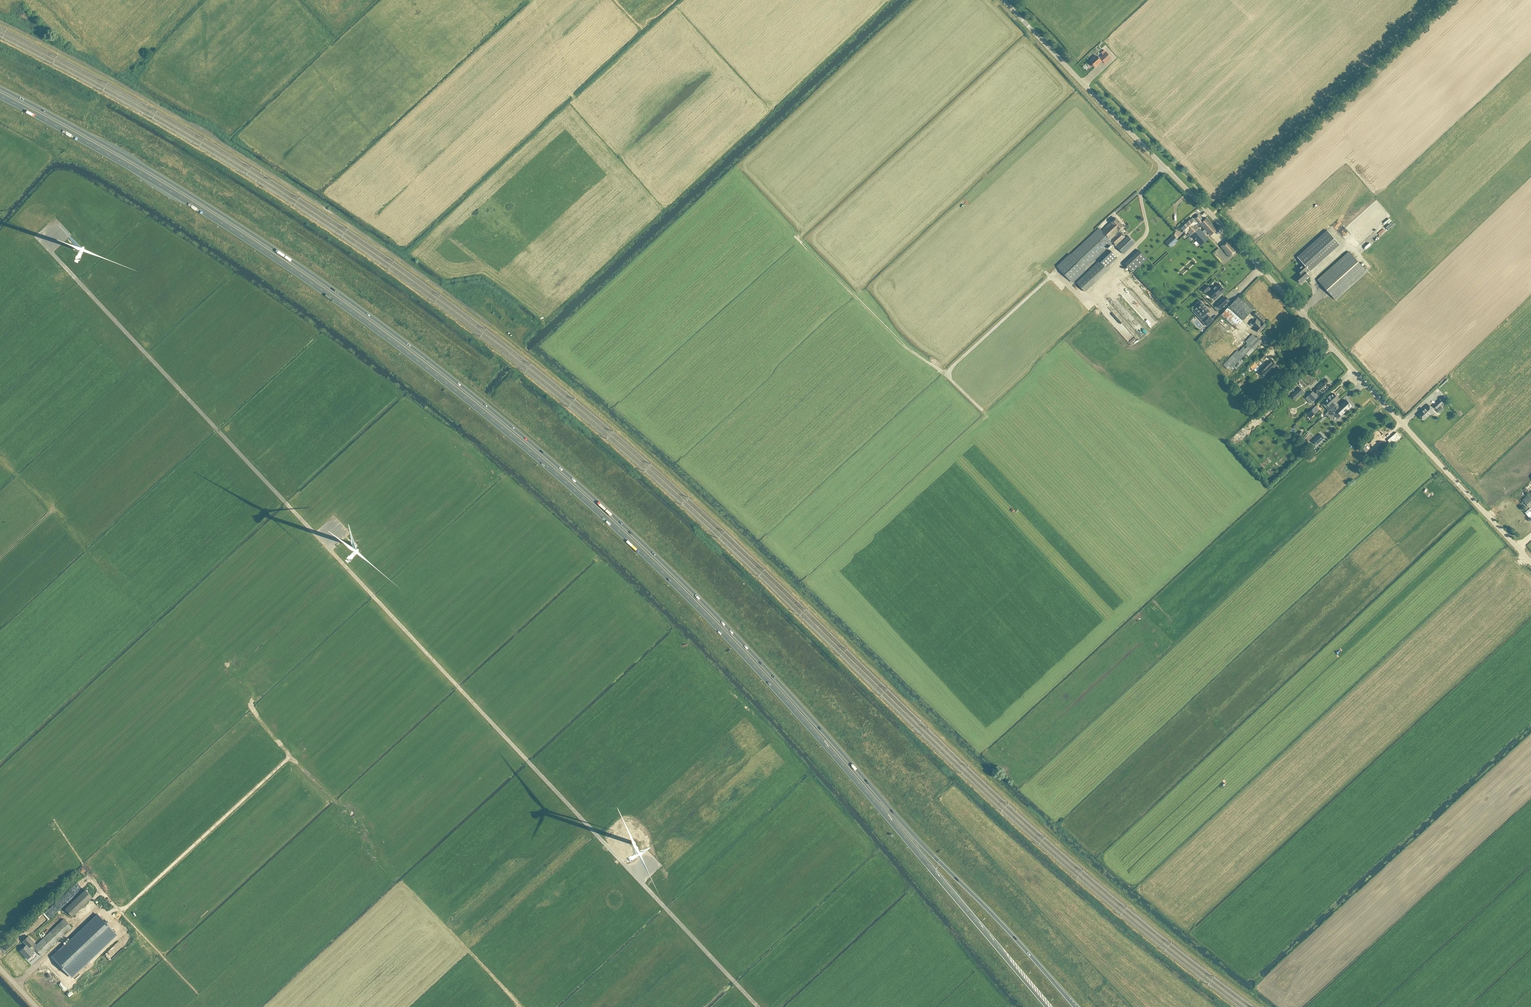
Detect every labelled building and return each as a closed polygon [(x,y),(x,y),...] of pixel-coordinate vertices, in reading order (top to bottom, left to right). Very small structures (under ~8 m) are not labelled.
[(1098,63),(1099,64),(1100,64),(1103,61),(1105,63),(1112,57),(1106,51),(1103,54),(1099,58),(1097,55),(1091,61),(1095,66),(1098,63)] [(1202,222),(1204,220),(1198,214),(1194,218),(1195,218),(1194,219),(1192,217),(1181,228),(1185,233),(1186,232),(1198,222),(1200,224),(1201,222),(1202,222)] [(1125,236),(1119,231),(1124,227),(1116,217),(1111,222),(1101,231),(1099,228),(1058,266),(1072,281),(1113,243),(1115,246),(1125,236)] [(1370,245),(1395,225),(1389,217),(1364,237),(1370,245)] [(1206,231),(1210,235),(1217,229),(1207,218),(1204,220),(1202,222),(1201,222),(1200,224),(1198,222),(1186,232),(1189,236),(1191,234),(1199,243),(1206,236),(1203,233),(1206,231)] [(1339,244),(1327,230),(1297,257),(1303,263),(1297,269),(1300,272),(1295,277),(1301,283),(1309,276),(1306,273),(1339,244)] [(1116,246),(1122,252),(1123,254),(1135,243),(1128,235),(1126,237),(1116,246)] [(1173,235),(1166,242),(1171,247),(1178,240),(1173,235)] [(1229,239),(1221,247),(1225,252),(1229,257),(1238,249),(1229,239)] [(1099,261),(1107,268),(1118,257),(1110,250),(1099,261)] [(1147,258),(1139,250),(1124,263),(1132,272),(1147,258)] [(1349,252),(1317,279),(1336,300),(1367,272),(1349,252)] [(1123,272),(1129,280),(1133,277),(1128,269),(1123,272)] [(1208,292),(1215,298),(1224,289),(1218,283),(1210,290),(1209,288),(1206,285),(1202,289),(1205,292),(1207,290),(1209,291),(1208,292)] [(1243,320),(1250,313),(1254,309),(1239,295),(1229,307),(1243,320)] [(1201,320),(1206,326),(1213,320),(1208,314),(1206,316),(1205,314),(1209,310),(1200,300),(1193,306),(1195,308),(1192,310),(1195,314),(1198,311),(1204,318),(1201,320)] [(1221,300),(1217,304),(1220,308),(1225,304),(1221,300)] [(1235,328),(1243,320),(1228,307),(1220,315),(1235,328)] [(1256,311),(1253,315),(1257,319),(1255,320),(1254,319),(1249,324),(1252,326),(1253,325),(1256,328),(1255,329),(1259,332),(1266,325),(1263,322),(1265,319),(1256,311)] [(1223,341),(1235,329),(1228,322),(1216,334),(1223,341)] [(1210,334),(1205,340),(1212,346),(1216,342),(1219,345),(1222,342),(1215,334),(1212,337),(1210,334)] [(1254,350),(1247,344),(1236,355),(1242,362),(1254,350)] [(1267,357),(1263,353),(1258,357),(1262,361),(1267,357)] [(1272,359),(1259,371),(1265,378),(1278,366),(1272,359)] [(1240,372),(1234,367),(1231,371),(1237,375),(1240,372)] [(1326,378),(1314,390),(1319,396),(1331,384),(1326,378)] [(1291,395),(1295,400),(1304,391),(1300,387),(1291,395)] [(1318,396),(1313,390),(1306,397),(1311,403),(1318,396)] [(1322,403),(1329,411),(1337,403),(1336,401),(1339,398),(1333,392),(1330,395),(1326,398),(1327,398),(1322,403)] [(1442,397),(1433,405),(1437,409),(1441,405),(1442,407),(1447,402),(1446,401),(1448,399),(1445,396),(1443,397),(1442,397)] [(1333,416),(1335,414),(1337,412),(1341,415),(1341,416),(1352,405),(1346,399),(1339,405),(1337,403),(1329,411),(1333,416)] [(1430,415),(1434,411),(1428,404),(1424,408),(1418,414),(1423,419),(1429,414),(1430,415)] [(1307,414),(1310,417),(1319,409),(1316,406),(1307,414)] [(1318,426),(1319,428),(1316,431),(1318,434),(1327,426),(1324,421),(1318,426)] [(1379,429),(1367,441),(1372,447),(1385,435),(1379,429)] [(1324,439),(1320,435),(1312,442),(1316,446),(1324,439)] [(1362,449),(1365,453),(1368,450),(1365,446),(1367,445),(1363,441),(1360,444),(1363,448),(1362,449)] [(1388,446),(1384,442),(1378,448),(1382,452),(1388,446)] [(1522,499),(1528,506),(1530,503),(1530,491),(1522,499)] [(1514,497),(1509,501),(1519,512),(1523,507),(1514,497)] [(79,881),(56,904),(60,907),(82,885),(79,881)] [(85,889),(65,909),(72,916),(92,897),(85,889)] [(97,913),(52,956),(71,976),(116,934),(97,913)] [(34,952),(36,950),(41,956),(72,927),(63,918),(36,944),(35,943),(35,942),(28,935),(22,941),(26,945),(20,951),(27,959),(34,952)]
